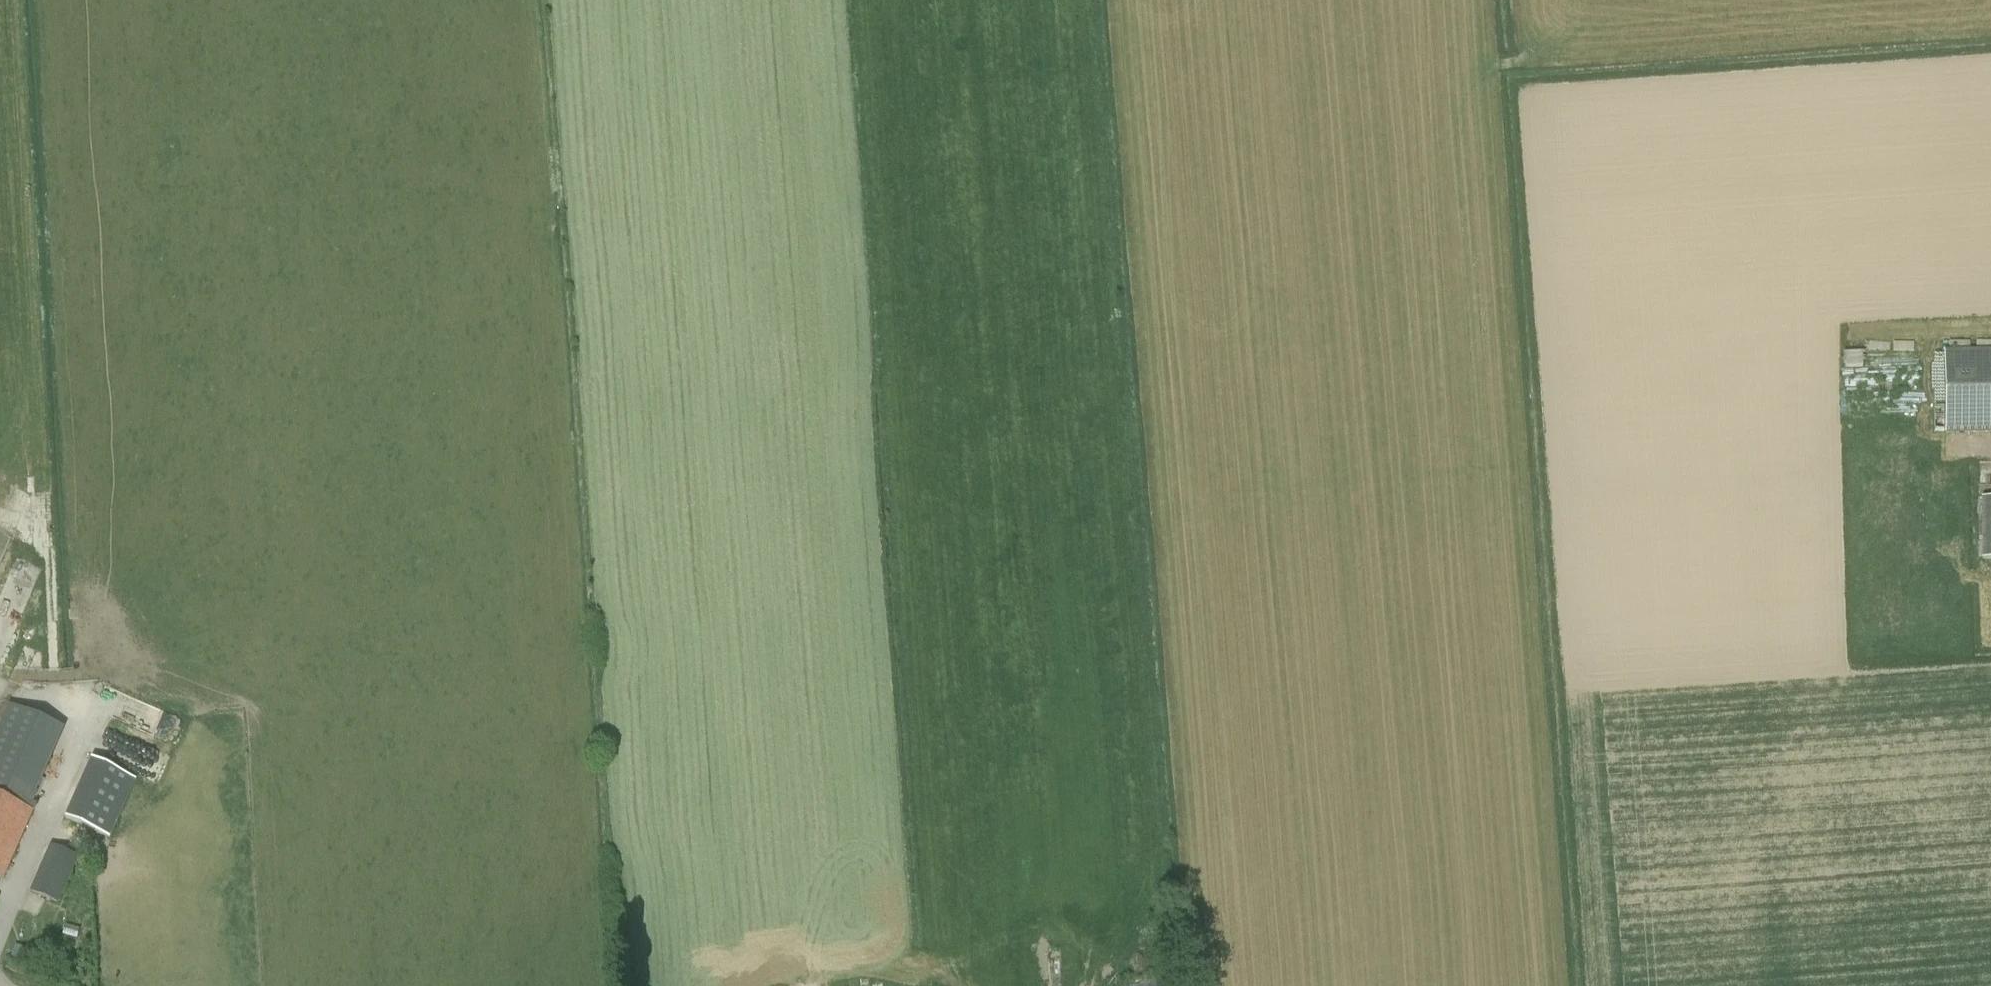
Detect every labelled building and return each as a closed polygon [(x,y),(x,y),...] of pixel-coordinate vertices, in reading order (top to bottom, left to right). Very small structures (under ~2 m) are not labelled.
[(1990,431),(1990,351),(1944,352),(1945,432),(1979,431),(1990,431)] [(1981,499),(1981,538),(1981,560),(1990,560),(1990,499),(1981,499)] [(4,878),(37,806),(35,805),(39,794),(37,793),(65,729),(8,704),(0,722),(0,877),(4,878)] [(65,818),(110,838),(137,779),(92,759),(65,818)] [(33,891),(59,902),(77,858),(51,847),(33,891)] [(11,957),(23,962),(27,953),(15,947),(11,957)]
